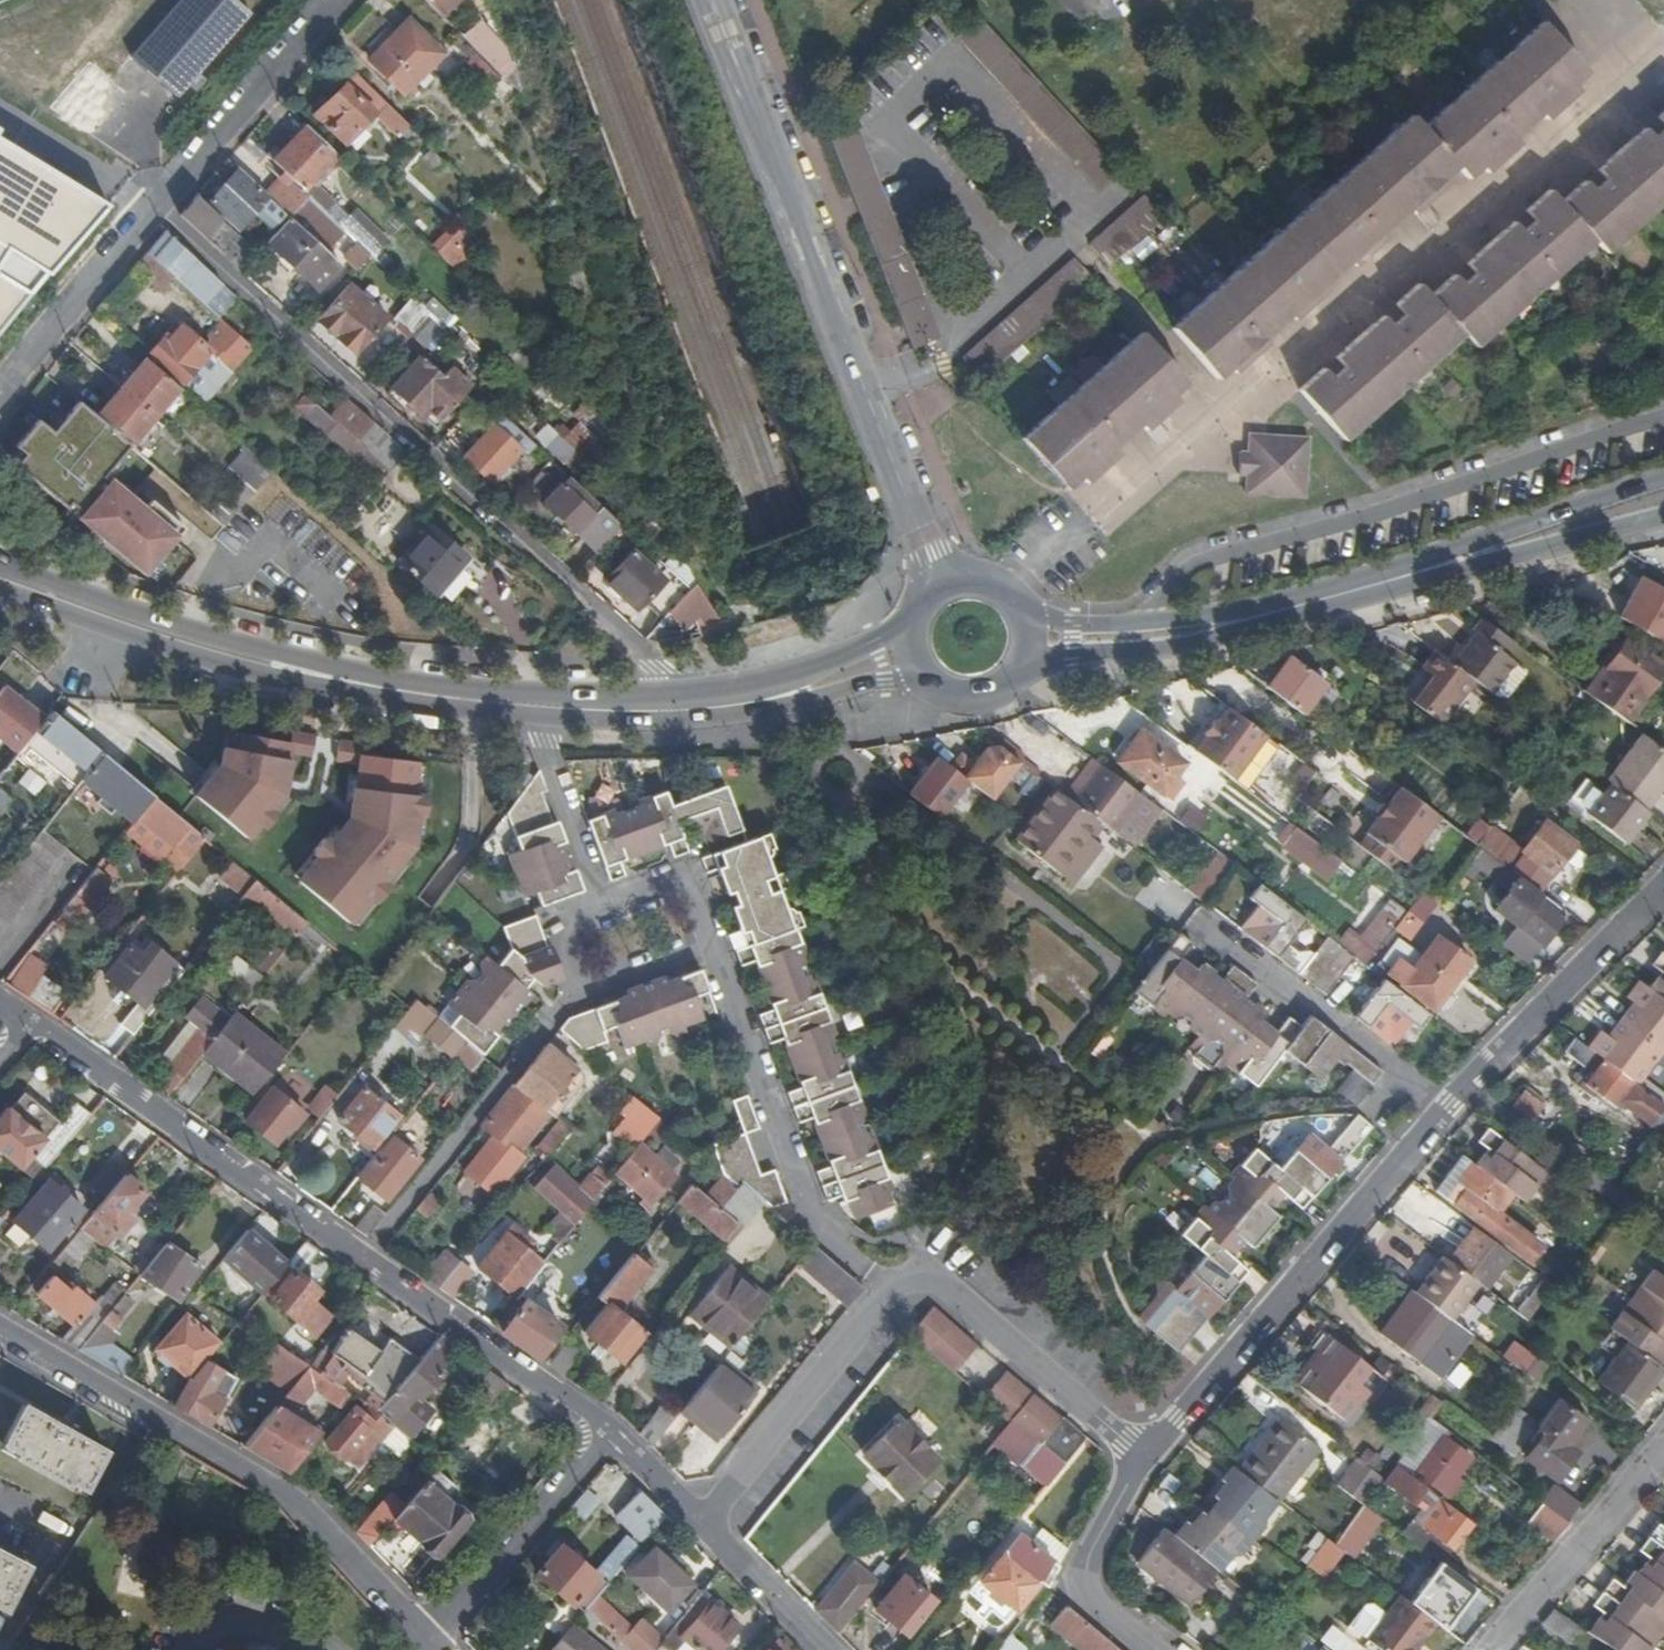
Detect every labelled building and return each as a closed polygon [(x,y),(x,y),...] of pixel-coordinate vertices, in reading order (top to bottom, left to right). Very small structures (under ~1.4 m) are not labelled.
[(441,17),(457,0),(423,0),(441,17)] [(1118,172),(1021,66),(975,18),(954,38),(1097,190),(1118,172)] [(443,54),(408,21),(368,62),(403,97),(416,84),(423,90),(432,81),(425,73),(443,54)] [(1234,374),(1251,359),(1244,350),(1249,346),(1257,354),(1267,344),(1262,339),(1288,316),(1294,321),(1305,311),(1297,303),(1303,298),(1310,307),(1327,292),(1321,286),(1350,261),(1354,267),(1371,252),(1364,244),(1369,239),(1377,248),(1387,239),(1383,232),(1409,209),(1429,231),(1440,222),(1425,205),(1417,197),(1423,191),(1430,200),(1447,185),(1441,179),(1455,167),(1466,179),(1480,167),(1486,174),(1503,158),(1495,149),(1501,145),(1508,153),(1518,144),(1513,138),(1539,114),(1545,121),(1557,111),(1548,102),(1554,97),(1562,106),(1579,92),(1574,84),(1587,73),(1542,22),(1422,129),(1410,116),(1200,302),(1170,329),(1215,379),(1228,368),(1234,374)] [(517,92),(501,47),(479,25),(466,40),(517,92)] [(477,53),(465,41),(460,46),(473,57),(477,53)] [(484,80),(494,70),(477,53),(473,57),(467,64),(484,80)] [(408,127),(355,76),(326,105),(329,107),(317,120),(345,147),(373,118),(394,139),(408,127)] [(1557,111),(1562,106),(1554,97),(1548,102),(1557,111)] [(329,107),(326,105),(315,118),(317,120),(329,107)] [(1335,358),(1298,391),(1343,441),(1464,335),(1475,348),(1596,240),(1607,252),(1663,203),(1663,112),(1658,118),(1648,107),(1635,119),(1644,129),(1652,138),(1642,146),(1635,138),(1607,162),(1615,171),(1606,179),(1598,171),(1561,203),(1550,191),(1512,224),(1520,232),(1511,240),(1503,232),(1476,256),(1483,265),(1474,273),(1466,265),(1430,297),(1418,285),(1395,305),(1385,295),(1372,307),(1382,318),(1388,326),(1379,334),(1372,326),(1345,350),(1352,359),(1342,366),(1335,358)] [(287,176),(310,200),(327,215),(334,208),(311,186),(337,158),(307,128),(282,156),(275,148),(266,158),(268,159),(287,176)] [(1652,138),(1644,129),(1635,138),(1642,146),(1652,138)] [(909,344),(911,349),(937,339),(854,130),(828,140),(909,344)] [(23,306),(111,204),(0,137),(0,333),(23,306)] [(252,143),(245,151),(261,167),(268,159),(266,158),(252,143)] [(1503,158),(1508,153),(1501,145),(1495,149),(1503,158)] [(445,166),(430,151),(422,159),(437,174),(445,166)] [(261,238),(268,245),(291,220),(267,197),(229,162),(217,175),(227,184),(210,203),(242,231),(261,210),(274,222),(261,238)] [(1615,171),(1607,162),(1598,171),(1606,179),(1615,171)] [(217,175),(201,194),(210,203),(227,184),(217,175)] [(267,197),(291,220),(310,200),(287,176),(267,197)] [(1425,205),(1430,200),(1423,191),(1417,197),(1425,205)] [(1162,218),(1142,197),(1087,246),(1107,268),(1162,218)] [(197,198),(180,217),(242,274),(259,255),(197,198)] [(425,208),(411,218),(426,236),(439,226),(425,208)] [(340,228),(365,252),(379,236),(355,212),(340,228)] [(291,220),(268,245),(318,291),(340,266),(291,220)] [(1520,232),(1512,224),(1503,232),(1511,240),(1520,232)] [(453,225),(430,249),(451,269),(474,244),(453,225)] [(149,254),(169,273),(206,305),(224,286),(166,234),(149,254)] [(1364,244),(1371,252),(1377,248),(1369,239),(1364,244)] [(148,255),(137,268),(157,286),(169,273),(149,254),(148,255)] [(1476,256),(1466,265),(1474,273),(1483,265),(1476,256)] [(1094,280),(1074,258),(961,359),(981,380),(1094,280)] [(579,269),(563,280),(594,310),(579,269)] [(357,357),(388,321),(351,288),(319,323),(357,357)] [(1297,303),(1305,311),(1310,307),(1303,298),(1297,303)] [(393,321),(411,338),(431,316),(414,299),(393,321)] [(431,316),(411,338),(423,350),(445,328),(431,316)] [(1382,318),(1372,326),(1379,334),(1388,326),(1382,318)] [(252,347),(225,323),(211,338),(215,341),(233,357),(240,349),(246,354),(252,347)] [(211,353),(207,349),(182,328),(167,345),(163,341),(149,357),(183,386),(183,385),(197,398),(224,367),(210,355),(211,353)] [(1083,484),(1100,468),(1093,460),(1099,455),(1106,464),(1116,454),(1112,449),(1138,425),(1158,447),(1169,438),(1154,421),(1176,402),(1171,396),(1185,383),(1139,333),(1019,439),(1064,490),(1079,477),(1083,484)] [(167,336),(163,341),(167,345),(171,340),(167,336)] [(233,357),(215,341),(207,349),(211,353),(210,355),(224,367),(233,357)] [(1244,350),(1251,359),(1257,354),(1249,346),(1244,350)] [(1345,350),(1335,358),(1342,366),(1352,359),(1345,350)] [(440,425),(473,390),(452,370),(443,380),(420,360),(392,390),(422,419),(428,413),(440,425)] [(121,391),(101,418),(132,443),(154,420),(179,391),(146,362),(131,379),(138,385),(128,397),(121,391)] [(131,379),(121,391),(128,397),(138,385),(131,379)] [(612,427),(579,394),(563,410),(578,425),(563,442),(581,460),(612,427)] [(483,400),(472,411),(483,421),(494,410),(483,400)] [(211,539),(223,528),(210,513),(144,455),(132,443),(101,418),(81,402),(55,433),(41,423),(18,447),(28,455),(18,466),(70,510),(75,503),(86,513),(80,520),(149,577),(183,536),(150,508),(160,496),(186,517),(211,539)] [(350,402),(333,421),(339,426),(359,444),(376,425),(351,402),(350,402)] [(428,413),(422,419),(434,431),(440,425),(428,413)] [(506,437),(514,429),(503,419),(465,460),(492,486),(523,452),(506,437)] [(154,420),(132,443),(144,455),(163,428),(154,420)] [(392,473),(393,474),(410,456),(376,425),(359,444),(370,454),(388,470),(392,473)] [(370,454),(359,444),(339,426),(328,437),(360,465),(360,466),(370,454)] [(1244,485),(1252,496),(1294,498),(1304,489),(1307,447),(1298,438),(1258,435),(1247,444),(1246,453),(1245,476),(1244,485)] [(1247,435),(1247,444),(1258,435),(1247,435)] [(1298,438),(1307,447),(1308,439),(1298,438)] [(210,513),(223,528),(275,474),(245,450),(241,454),(243,456),(229,472),(242,484),(210,513)] [(1237,476),(1245,476),(1246,453),(1238,453),(1237,476)] [(378,481),(388,470),(370,454),(360,466),(378,481)] [(1093,460),(1100,468),(1106,464),(1099,455),(1093,460)] [(1243,495),(1252,496),(1244,485),(1243,495)] [(597,555),(622,529),(587,497),(580,505),(563,488),(546,507),(597,555)] [(1304,489),(1294,498),(1304,498),(1304,489)] [(468,563),(432,529),(400,564),(436,598),(468,563)] [(607,583),(639,612),(664,586),(633,556),(607,583)] [(1641,636),(1663,649),(1663,596),(1659,593),(1650,609),(1655,612),(1641,636)] [(1476,638),(1467,649),(1520,688),(1525,681),(1512,670),(1514,666),(1506,661),(1515,648),(1482,624),(1473,636),(1476,638)] [(1590,702),(1626,728),(1663,675),(1663,672),(1624,647),(1604,676),(1588,700),(1590,702)] [(1453,669),(1475,686),(1505,708),(1520,688),(1467,649),(1453,669)] [(1436,657),(1429,665),(1468,694),(1475,686),(1453,669),(1436,657)] [(1288,661),(1266,691),(1302,718),(1324,689),(1288,661)] [(1409,706),(1441,730),(1468,694),(1429,665),(1421,673),(1430,679),(1432,682),(1429,685),(1427,684),(1409,706)] [(1597,671),(1581,695),(1588,700),(1604,676),(1597,671)] [(18,755),(50,716),(29,700),(7,685),(0,694),(0,739),(2,741),(18,755)] [(69,797),(84,782),(106,754),(55,710),(50,716),(18,755),(69,797)] [(1204,741),(1194,755),(1232,783),(1265,739),(1227,711),(1216,726),(1213,723),(1202,738),(1204,741)] [(195,795),(250,839),(293,796),(295,758),(314,756),(319,730),(231,717),(222,761),(195,795)] [(1189,763),(1143,728),(1118,763),(1166,796),(1189,763)] [(301,881),(358,925),(418,850),(424,766),(370,756),(372,743),(339,738),(336,762),(359,766),(350,818),(301,881)] [(993,739),(963,775),(998,800),(1025,764),(993,739)] [(1624,765),(1663,793),(1663,792),(1663,755),(1642,740),(1624,765)] [(84,782),(135,823),(159,796),(106,754),(84,782)] [(939,757),(910,792),(945,818),(972,782),(939,757)] [(1608,786),(1611,789),(1648,815),(1663,793),(1624,765),(1608,786)] [(35,795),(44,780),(25,768),(15,783),(35,795)] [(1089,783),(1071,807),(1097,827),(1110,837),(1140,799),(1100,769),(1089,783)] [(528,791),(516,807),(507,818),(521,856),(510,860),(525,902),(536,898),(540,911),(533,914),(534,915),(583,896),(576,875),(570,876),(561,849),(565,847),(558,825),(552,827),(542,798),(546,796),(539,775),(529,789),(528,791)] [(522,775),(517,781),(527,789),(532,782),(522,775)] [(1062,801),(1071,807),(1089,783),(1081,776),(1062,801)] [(527,789),(517,781),(507,795),(518,802),(527,789)] [(1611,789),(1605,797),(1644,825),(1650,818),(1648,815),(1611,789)] [(725,791),(681,808),(687,824),(694,843),(700,840),(705,843),(707,849),(740,836),(742,836),(725,791)] [(1437,820),(1399,791),(1388,807),(1382,808),(1375,817),(1376,823),(1365,838),(1366,839),(1358,850),(1393,876),(1401,865),(1403,866),(1437,820)] [(1062,801),(1053,793),(1014,844),(1057,878),(1087,840),(1092,844),(1096,838),(1092,834),(1097,827),(1071,807),(1062,801)] [(162,865),(178,878),(209,839),(159,796),(135,823),(125,837),(161,867),(162,865)] [(614,816),(588,827),(608,886),(624,881),(619,867),(617,861),(622,859),(624,864),(662,850),(660,844),(665,842),(668,849),(673,863),(688,857),(677,828),(671,811),(665,796),(638,807),(640,812),(616,821),(614,816)] [(1625,848),(1644,825),(1605,797),(1586,819),(1625,848)] [(1160,814),(1140,799),(1110,837),(1131,853),(1160,814)] [(681,808),(671,811),(677,828),(687,824),(681,808)] [(1479,845),(1489,832),(1478,823),(1465,841),(1476,849),(1479,845)] [(1341,868),(1282,824),(1269,841),(1328,885),(1341,868)] [(1545,825),(1522,856),(1532,863),(1552,878),(1576,848),(1545,825)] [(1522,856),(1489,832),(1479,845),(1522,877),(1532,863),(1522,856)] [(67,854),(43,834),(0,887),(0,934),(67,854)] [(700,864),(706,879),(716,875),(726,871),(729,876),(724,879),(731,898),(754,889),(773,881),(763,857),(773,854),(767,838),(745,847),(744,847),(700,864)] [(1087,840),(1057,878),(1068,886),(1097,848),(1092,844),(1087,840)] [(1549,883),(1549,882),(1552,878),(1532,863),(1522,877),(1479,845),(1476,849),(1482,853),(1523,884),(1532,872),(1549,883)] [(1543,951),(1568,918),(1539,896),(1523,884),(1482,853),(1471,868),(1531,912),(1517,931),(1543,951)] [(1230,867),(1217,857),(1208,868),(1222,878),(1230,867)] [(220,879),(243,897),(256,880),(234,861),(220,879)] [(1222,878),(1208,868),(1195,884),(1209,894),(1222,878)] [(726,871),(716,875),(725,899),(731,898),(724,879),(729,876),(726,871)] [(1523,884),(1539,896),(1549,883),(1532,872),(1523,884)] [(97,873),(63,916),(78,927),(112,885),(97,873)] [(1148,883),(1192,916),(1200,906),(1186,895),(1156,873),(1148,883)] [(243,897),(240,905),(291,947),(297,940),(309,924),(256,880),(243,897)] [(1539,896),(1568,918),(1580,903),(1568,892),(1566,893),(1549,882),(1549,883),(1539,896)] [(1201,905),(1209,894),(1195,884),(1186,895),(1200,906),(1201,905)] [(1266,894),(1256,887),(1245,901),(1255,908),(1266,894)] [(735,910),(759,901),(754,889),(731,898),(735,910)] [(828,1206),(830,1204),(841,1200),(848,1198),(850,1203),(848,1203),(849,1205),(855,1224),(891,1210),(887,1198),(892,1196),(873,1142),(867,1144),(859,1121),(863,1119),(843,1064),(838,1066),(829,1042),(834,1040),(814,985),(809,987),(800,964),(805,962),(794,934),(802,931),(796,916),(787,920),(777,894),(759,901),(735,910),(743,930),(749,928),(751,933),(739,938),(729,942),(730,943),(740,971),(755,966),(761,964),(763,969),(757,972),(771,1010),(777,1007),(779,1013),(773,1015),(759,1021),(769,1050),(784,1044),(790,1042),(791,1047),(786,1049),(800,1087),(805,1086),(807,1091),(802,1093),(788,1098),(799,1129),(813,1124),(819,1121),(821,1127),(815,1129),(829,1166),(835,1164),(837,1169),(831,1171),(817,1177),(828,1206)] [(1266,894),(1255,908),(1240,928),(1242,931),(1240,935),(1275,961),(1286,948),(1305,923),(1266,894)] [(1376,956),(1394,932),(1408,915),(1391,902),(1360,944),(1376,956)] [(730,912),(739,938),(751,933),(749,928),(743,930),(735,910),(730,912)] [(1409,943),(1422,925),(1408,915),(1394,932),(1409,943)] [(543,993),(564,985),(552,953),(548,954),(536,922),(504,934),(512,956),(499,972),(488,963),(481,972),(482,979),(475,986),(469,987),(448,1013),(459,1021),(450,1032),(467,1047),(480,1058),(483,1062),(498,1043),(494,1039),(502,1028),(507,1032),(532,1000),(526,995),(534,986),(543,993)] [(1176,937),(1142,981),(1131,995),(1162,1020),(1165,1015),(1201,969),(1199,968),(1193,975),(1187,983),(1179,976),(1174,977),(1169,973),(1177,963),(1189,947),(1176,937)] [(1285,969),(1311,988),(1341,950),(1326,939),(1312,958),(1307,954),(1295,956),(1285,969)] [(1432,1014),(1469,966),(1436,941),(1420,962),(1397,945),(1381,966),(1405,983),(1399,990),(1432,1014)] [(120,1031),(132,1042),(187,968),(152,942),(145,952),(131,944),(106,978),(140,1003),(120,1031)] [(264,974),(283,952),(273,944),(255,966),(264,974)] [(1286,948),(1275,961),(1285,969),(1295,956),(1286,948)] [(1311,988),(1324,999),(1354,960),(1341,950),(1311,988)] [(1662,956),(1652,970),(1663,980),(1663,958),(1662,956)] [(3,982),(25,996),(40,974),(19,960),(3,982)] [(226,977),(251,997),(263,983),(238,963),(226,977)] [(1193,975),(1177,963),(1169,973),(1174,977),(1179,976),(1187,983),(1193,975)] [(1476,972),(1469,966),(1432,1014),(1439,1020),(1476,972)] [(1212,978),(1201,969),(1165,1015),(1173,1021),(1179,1020),(1187,1026),(1188,1032),(1197,1039),(1244,980),(1232,971),(1228,976),(1225,974),(1219,983),(1216,987),(1209,981),(1212,978)] [(715,1020),(716,1019),(700,976),(666,989),(664,983),(626,998),(627,1003),(593,1016),(567,1026),(557,1038),(581,1058),(607,1049),(602,1038),(615,1033),(623,1054),(643,1047),(646,1053),(656,1048),(658,1042),(666,1039),(674,1042),(685,1038),(682,1033),(702,1025),(694,1003),(707,999),(715,1020)] [(1219,983),(1212,978),(1209,981),(1216,987),(1219,983)] [(1244,980),(1197,1039),(1204,1045),(1211,1044),(1219,1050),(1220,1057),(1227,1062),(1224,1068),(1225,1068),(1253,1033),(1258,1026),(1264,1018),(1251,1008),(1248,1011),(1241,1006),(1244,1002),(1254,988),(1244,980)] [(1353,1020),(1388,1047),(1390,1044),(1393,1046),(1409,1025),(1420,1010),(1382,982),(1353,1020)] [(1650,994),(1663,1004),(1663,986),(1658,982),(1650,994)] [(1640,986),(1627,1002),(1635,1008),(1623,1024),(1661,1053),(1663,1049),(1663,1004),(1650,994),(1640,986)] [(1251,1008),(1244,1002),(1241,1006),(1248,1011),(1251,1008)] [(425,1039),(453,1064),(467,1047),(450,1032),(416,1003),(409,1012),(392,1034),(415,1053),(425,1039)] [(159,1087),(172,1096),(206,1056),(228,1027),(202,1005),(186,1025),(190,1028),(198,1035),(170,1071),(171,1071),(159,1087)] [(1419,1032),(1430,1017),(1420,1010),(1409,1025),(1419,1032)] [(230,1080),(256,1099),(287,1059),(235,1018),(228,1027),(206,1056),(232,1076),(230,1080)] [(1345,1048),(1309,1020),(1300,1031),(1301,1032),(1309,1022),(1345,1049),(1345,1048)] [(1253,1033),(1225,1068),(1254,1091),(1283,1055),(1301,1032),(1300,1031),(1287,1021),(1274,1038),(1266,1048),(1262,1045),(1262,1040),(1253,1033)] [(1301,1032),(1283,1055),(1319,1083),(1334,1063),(1345,1049),(1309,1022),(1301,1032)] [(1623,1024),(1609,1042),(1602,1036),(1589,1052),(1662,1107),(1663,1105),(1663,1099),(1639,1080),(1661,1053),(1623,1024)] [(1258,1026),(1253,1033),(1262,1040),(1262,1045),(1266,1048),(1274,1038),(1258,1026)] [(162,1064),(170,1071),(198,1035),(190,1028),(162,1064)] [(1582,1046),(1571,1060),(1587,1072),(1574,1088),(1617,1121),(1626,1109),(1662,1137),(1663,1134),(1663,1109),(1662,1107),(1589,1052),(1582,1046)] [(466,1074),(480,1058),(467,1047),(453,1064),(454,1064),(466,1074)] [(1353,1055),(1353,1054),(1345,1048),(1345,1049),(1334,1063),(1342,1070),(1344,1067),(1353,1055)] [(516,1090),(549,1117),(554,1121),(582,1086),(581,1078),(547,1050),(516,1090)] [(1382,1077),(1382,1076),(1353,1054),(1353,1055),(1344,1067),(1353,1075),(1337,1096),(1339,1097),(1355,1076),(1372,1089),(1382,1077)] [(1339,1097),(1356,1111),(1373,1090),(1372,1089),(1355,1076),(1339,1097)] [(516,1090),(483,1130),(488,1134),(517,1157),(549,1117),(516,1090)] [(314,1119),(320,1124),(340,1100),(333,1094),(314,1119)] [(1527,1094),(1514,1111),(1533,1125),(1546,1108),(1527,1094)] [(294,1135),(306,1121),(272,1095),(244,1131),(273,1154),(290,1132),(294,1135)] [(379,1157),(391,1142),(403,1127),(364,1095),(339,1125),(373,1153),(374,1152),(379,1157)] [(64,1152),(90,1121),(77,1109),(61,1128),(25,1099),(10,1116),(7,1113),(0,1122),(0,1157),(20,1174),(42,1148),(54,1136),(56,1145),(64,1152)] [(758,1134),(747,1101),(731,1106),(743,1139),(745,1138),(745,1139),(758,1134)] [(659,1125),(632,1102),(621,1116),(625,1120),(612,1138),(634,1156),(640,1148),(659,1125)] [(1348,1158),(1372,1131),(1357,1119),(1334,1146),(1348,1158)] [(536,1154),(545,1162),(569,1133),(559,1125),(536,1154)] [(1476,1171),(1512,1198),(1526,1208),(1548,1178),(1489,1133),(1478,1147),(1494,1159),(1491,1164),(1486,1159),(1476,1171)] [(517,1157),(488,1134),(459,1170),(494,1195),(522,1161),(517,1157)] [(765,1207),(771,1213),(786,1207),(773,1174),(759,1179),(745,1139),(745,1138),(743,1139),(711,1151),(722,1179),(727,1183),(738,1193),(743,1188),(765,1207)] [(1278,1173),(1310,1202),(1342,1166),(1327,1154),(1309,1138),(1306,1142),(1280,1172),(1278,1173)] [(1275,1162),(1280,1172),(1306,1142),(1293,1141),(1275,1162)] [(379,1157),(358,1184),(387,1207),(419,1166),(391,1142),(379,1157)] [(1327,1154),(1342,1166),(1348,1158),(1334,1146),(1327,1154)] [(640,1148),(634,1156),(616,1179),(652,1211),(677,1183),(640,1148)] [(1235,1186),(1276,1221),(1277,1219),(1269,1213),(1277,1204),(1276,1200),(1281,1195),(1283,1198),(1301,1213),(1310,1202),(1278,1173),(1255,1154),(1231,1181),(1236,1185),(1235,1186)] [(1463,1160),(1448,1181),(1497,1218),(1512,1198),(1476,1171),(1463,1160)] [(94,1193),(107,1204),(127,1181),(129,1178),(116,1167),(94,1193)] [(575,1231),(589,1212),(611,1185),(596,1172),(580,1192),(554,1170),(534,1193),(562,1219),(575,1231)] [(107,1204),(81,1235),(107,1254),(132,1224),(127,1219),(145,1197),(127,1181),(107,1204)] [(1497,1218),(1448,1181),(1437,1196),(1473,1224),(1477,1219),(1504,1239),(1501,1244),(1530,1267),(1542,1252),(1497,1218)] [(709,1204),(720,1214),(738,1193),(727,1183),(709,1204)] [(83,1216),(48,1186),(14,1227),(48,1256),(83,1216)] [(1204,1212),(1242,1245),(1242,1244),(1250,1251),(1276,1221),(1235,1186),(1229,1193),(1230,1201),(1224,1207),(1216,1207),(1210,1215),(1205,1210),(1204,1212)] [(742,1233),(765,1207),(743,1188),(738,1193),(720,1214),(742,1233)] [(679,1207),(729,1248),(742,1233),(720,1214),(709,1204),(692,1191),(679,1207)] [(848,1198),(841,1200),(843,1206),(849,1205),(848,1203),(850,1203),(848,1198)] [(429,1199),(418,1213),(428,1222),(440,1207),(429,1199)] [(355,1228),(367,1237),(385,1214),(374,1206),(355,1228)] [(1205,1258),(1237,1286),(1247,1275),(1230,1260),(1242,1245),(1204,1212),(1181,1239),(1205,1259),(1205,1258)] [(554,1229),(567,1240),(575,1231),(562,1219),(554,1229)] [(513,1232),(508,1239),(519,1248),(524,1241),(513,1232)] [(1511,1258),(1475,1232),(1450,1266),(1479,1288),(1486,1293),(1511,1258)] [(247,1236),(222,1265),(263,1298),(286,1269),(287,1269),(247,1236)] [(479,1272),(517,1303),(544,1268),(519,1248),(508,1239),(507,1238),(479,1272)] [(299,1280),(319,1255),(306,1246),(287,1269),(286,1269),(294,1276),(270,1304),(295,1324),(318,1295),(299,1280)] [(847,1306),(864,1287),(816,1247),(802,1266),(847,1306)] [(169,1248),(142,1280),(179,1306),(203,1272),(169,1248)] [(440,1288),(461,1262),(445,1250),(425,1277),(440,1288)] [(1164,1320),(1189,1342),(1201,1328),(1197,1326),(1205,1318),(1207,1320),(1237,1286),(1205,1258),(1205,1259),(1204,1260),(1176,1291),(1170,1286),(1156,1286),(1158,1300),(1138,1322),(1152,1334),(1164,1320)] [(644,1269),(634,1260),(632,1259),(598,1303),(606,1310),(585,1338),(622,1367),(644,1339),(616,1316),(655,1269),(648,1264),(644,1269)] [(440,1288),(454,1299),(474,1272),(461,1262),(440,1288)] [(1450,1266),(1443,1262),(1417,1299),(1453,1325),(1479,1288),(1450,1266)] [(286,1269),(263,1298),(270,1304),(294,1276),(286,1269)] [(1543,1283),(1526,1270),(1501,1304),(1517,1317),(1543,1283)] [(1663,1328),(1663,1281),(1655,1274),(1632,1304),(1663,1328)] [(36,1296),(74,1326),(97,1301),(78,1285),(72,1290),(55,1275),(36,1296)] [(733,1351),(768,1307),(728,1275),(705,1301),(712,1308),(699,1324),(733,1351)] [(74,1326),(63,1339),(79,1350),(108,1314),(125,1293),(115,1283),(104,1298),(102,1296),(97,1301),(74,1326)] [(1417,1299),(1415,1297),(1383,1341),(1421,1369),(1443,1384),(1475,1341),(1453,1325),(1417,1299)] [(712,1308),(705,1301),(692,1318),(699,1324),(712,1308)] [(1632,1304),(1611,1333),(1628,1346),(1635,1351),(1659,1370),(1660,1371),(1663,1365),(1663,1355),(1663,1354),(1663,1352),(1663,1328),(1632,1304)] [(505,1333),(543,1360),(561,1332),(554,1328),(560,1320),(555,1317),(549,1324),(525,1306),(505,1333)] [(979,1351),(934,1313),(914,1337),(931,1351),(926,1356),(953,1380),(979,1351)] [(108,1314),(79,1350),(123,1376),(135,1367),(110,1351),(120,1340),(113,1333),(120,1324),(108,1314)] [(1197,1326),(1201,1328),(1207,1320),(1205,1318),(1197,1326)] [(219,1346),(186,1319),(156,1355),(188,1384),(219,1346)] [(1152,1334),(1177,1356),(1189,1342),(1164,1320),(1152,1334)] [(378,1417),(420,1366),(388,1344),(379,1357),(348,1334),(332,1358),(334,1359),(333,1361),(321,1380),(338,1391),(348,1378),(358,1385),(355,1389),(369,1399),(364,1408),(378,1417)] [(1319,1334),(1311,1345),(1323,1354),(1331,1343),(1319,1334)] [(1524,1372),(1535,1354),(1512,1340),(1501,1357),(1524,1372)] [(438,1375),(457,1353),(440,1342),(420,1366),(378,1417),(392,1430),(408,1445),(433,1415),(420,1403),(442,1378),(438,1375)] [(1331,1343),(1323,1354),(1363,1387),(1373,1374),(1331,1343)] [(1323,1354),(1311,1345),(1307,1350),(1319,1359),(1323,1354)] [(1602,1381),(1639,1408),(1646,1398),(1640,1394),(1659,1370),(1635,1351),(1628,1346),(1602,1381)] [(309,1370),(281,1352),(267,1369),(293,1391),(309,1372),(309,1370)] [(309,1370),(309,1372),(321,1380),(333,1361),(323,1354),(309,1370)] [(746,1367),(730,1354),(723,1363),(739,1375),(746,1367)] [(1323,1354),(1319,1359),(1323,1363),(1313,1376),(1309,1373),(1296,1389),(1347,1428),(1370,1398),(1360,1390),(1363,1387),(1323,1354)] [(1323,1363),(1319,1359),(1309,1373),(1313,1376),(1323,1363)] [(739,1375),(723,1363),(720,1367),(719,1368),(756,1398),(761,1393),(739,1375)] [(685,1410),(722,1440),(756,1398),(719,1368),(709,1380),(685,1410)] [(1663,1374),(1663,1373),(1660,1371),(1659,1370),(1640,1394),(1646,1398),(1663,1374)] [(293,1391),(284,1401),(300,1414),(315,1395),(340,1413),(351,1400),(338,1391),(321,1380),(309,1372),(293,1391)] [(1061,1423),(1007,1376),(982,1405),(1009,1429),(1014,1423),(1041,1446),(1061,1423)] [(1634,1414),(1639,1408),(1602,1381),(1598,1386),(1634,1414)] [(191,1385),(177,1406),(211,1427),(224,1404),(191,1385)] [(1444,1407),(1435,1401),(1415,1427),(1425,1434),(1432,1424),(1444,1407)] [(1588,1424),(1561,1404),(1535,1439),(1571,1465),(1578,1454),(1570,1448),(1588,1424)] [(653,1445),(675,1417),(660,1406),(640,1434),(653,1445)] [(374,1453),(392,1430),(378,1417),(364,1408),(357,1416),(355,1414),(326,1449),(345,1464),(352,1455),(364,1465),(374,1453)] [(722,1440),(685,1410),(684,1411),(681,1416),(718,1446),(722,1440)] [(276,1411),(246,1446),(289,1474),(319,1438),(276,1411)] [(83,1496),(105,1457),(23,1412),(1,1450),(17,1460),(15,1464),(65,1492),(69,1488),(83,1496)] [(323,1423),(328,1428),(336,1418),(331,1414),(323,1423)] [(1041,1446),(1066,1468),(1086,1443),(1062,1422),(1061,1423),(1041,1446)] [(995,1448),(1022,1470),(1041,1446),(1014,1423),(1009,1429),(995,1447),(995,1448)] [(1282,1423),(1241,1477),(1280,1505),(1320,1452),(1282,1423)] [(938,1465),(900,1426),(865,1460),(904,1499),(938,1465)] [(399,1461),(411,1447),(408,1445),(392,1430),(374,1453),(383,1459),(389,1453),(399,1461)] [(1535,1439),(1532,1443),(1538,1447),(1529,1461),(1558,1482),(1571,1465),(1535,1439)] [(1458,1482),(1472,1462),(1445,1443),(1419,1478),(1446,1498),(1450,1494),(1457,1498),(1465,1487),(1458,1482)] [(1022,1470),(1046,1491),(1066,1468),(1041,1446),(1022,1470)] [(357,1474),(364,1465),(352,1455),(345,1464),(357,1474)] [(1385,1486),(1358,1466),(1339,1493),(1366,1513),(1367,1511),(1385,1486)] [(1461,1549),(1476,1529),(1399,1470),(1387,1488),(1417,1510),(1419,1510),(1426,1516),(1423,1520),(1461,1549)] [(1241,1477),(1234,1471),(1224,1485),(1227,1488),(1218,1501),(1220,1503),(1225,1507),(1211,1525),(1205,1521),(1202,1518),(1192,1531),(1188,1528),(1177,1540),(1222,1577),(1234,1562),(1241,1559),(1264,1531),(1267,1523),(1281,1506),(1280,1505),(1241,1477)] [(435,1473),(404,1509),(393,1523),(439,1561),(469,1524),(445,1503),(455,1490),(435,1473)] [(1580,1511),(1556,1494),(1545,1508),(1569,1526),(1580,1511)] [(666,1520),(642,1496),(617,1521),(637,1540),(624,1555),(632,1561),(666,1520)] [(391,1498),(357,1534),(370,1547),(393,1523),(404,1509),(391,1498)] [(939,1505),(945,1510),(950,1503),(945,1499),(939,1505)] [(1225,1507),(1220,1503),(1205,1521),(1211,1525),(1225,1507)] [(1545,1508),(1530,1529),(1555,1548),(1572,1529),(1569,1526),(1545,1508)] [(1408,1539),(1407,1541),(1446,1570),(1461,1549),(1423,1520),(1411,1536),(1408,1539)] [(1590,1636),(1611,1649),(1654,1649),(1663,1637),(1663,1531),(1660,1528),(1640,1555),(1655,1567),(1652,1571),(1647,1567),(1639,1578),(1636,1575),(1627,1586),(1633,1591),(1630,1595),(1615,1583),(1594,1609),(1605,1617),(1611,1621),(1607,1626),(1601,1622),(1590,1636)] [(1168,1532),(1158,1545),(1212,1590),(1222,1577),(1177,1540),(1168,1532)] [(1031,1546),(1058,1569),(1067,1554),(1042,1533),(1031,1546)] [(1042,1587),(1047,1591),(1058,1569),(1031,1546),(1021,1538),(980,1586),(1017,1617),(1042,1587)] [(1340,1551),(1339,1549),(1331,1544),(1311,1569),(1320,1577),(1340,1551)] [(1212,1590),(1158,1545),(1139,1567),(1193,1612),(1212,1590)] [(598,1600),(608,1588),(563,1550),(538,1580),(573,1609),(574,1608),(584,1616),(589,1611),(598,1600)] [(663,1559),(656,1553),(635,1576),(668,1608),(690,1585),(675,1571),(663,1559)] [(668,1554),(663,1559),(675,1571),(680,1566),(668,1554)] [(632,1561),(624,1555),(617,1563),(624,1570),(632,1561)] [(27,1572),(0,1558),(0,1614),(5,1617),(27,1572)] [(817,1606),(840,1629),(877,1581),(856,1561),(817,1606)] [(1475,1593),(1445,1571),(1427,1595),(1423,1592),(1419,1597),(1454,1623),(1475,1593)] [(895,1620),(890,1625),(907,1640),(935,1605),(906,1581),(882,1609),(895,1620)] [(1219,1595),(1215,1600),(1234,1616),(1238,1611),(1219,1595)] [(1370,1642),(1381,1649),(1413,1649),(1422,1638),(1426,1640),(1438,1625),(1403,1598),(1388,1617),(1370,1642)] [(617,1618),(598,1600),(589,1611),(602,1625),(607,1630),(617,1618)] [(703,1600),(665,1647),(664,1648),(667,1649),(680,1649),(682,1648),(678,1645),(682,1641),(693,1649),(722,1649),(739,1630),(703,1600)] [(1056,1613),(1062,1607),(1057,1603),(1052,1610),(1056,1613)] [(1370,1642),(1388,1617),(1374,1606),(1368,1607),(1353,1628),(1370,1642)] [(877,1615),(890,1625),(895,1620),(882,1609),(877,1615)] [(1077,1649),(1102,1649),(1107,1644),(1066,1610),(1051,1628),(1077,1649)] [(589,1611),(584,1616),(580,1620),(593,1634),(602,1625),(589,1611)] [(1555,1614),(1544,1627),(1573,1646),(1583,1632),(1555,1614)] [(665,1647),(643,1623),(623,1647),(626,1649),(663,1649),(664,1648),(665,1647)] [(1331,1624),(1317,1640),(1329,1649),(1362,1649),(1331,1624)] [(555,1649),(598,1649),(572,1630),(555,1649)]
